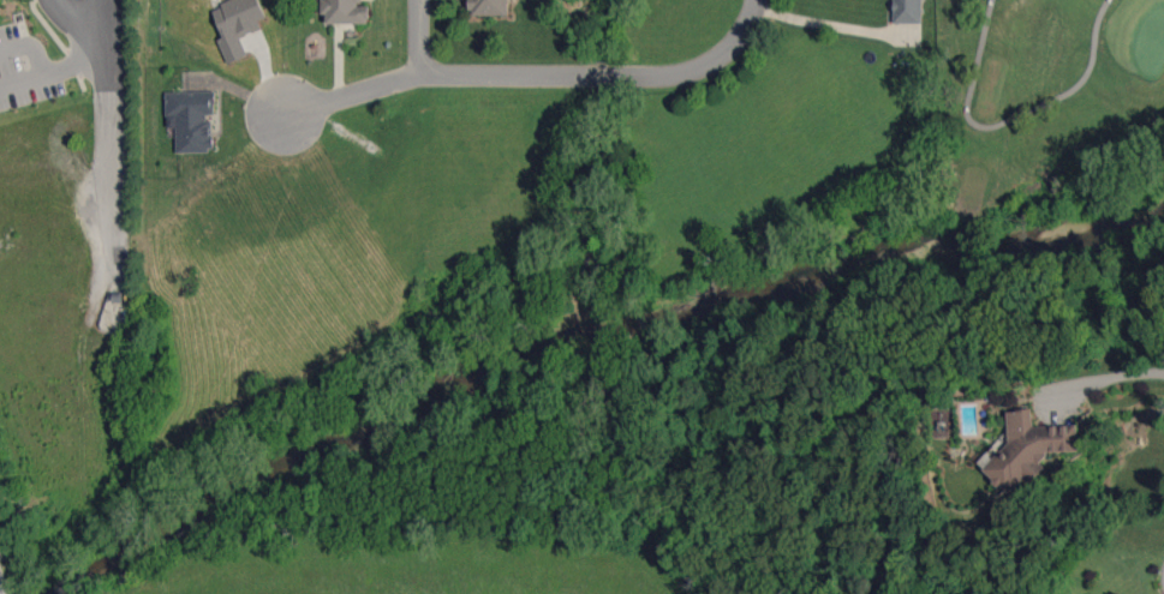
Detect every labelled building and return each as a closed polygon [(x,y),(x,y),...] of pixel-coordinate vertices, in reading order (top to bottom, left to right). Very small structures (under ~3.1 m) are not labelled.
[(247,55),(238,33),(267,22),(258,0),(231,0),(211,8),(223,37),(218,39),(228,63),(247,55)] [(369,23),(369,5),(361,5),(361,0),(320,0),(320,14),(326,14),(326,23),(369,23)] [(510,15),(510,0),(470,0),(470,15),(510,15)] [(893,23),(922,23),(922,0),(893,0),(893,23)] [(176,151),(213,151),(212,117),(215,117),(215,91),(165,92),(166,115),(176,115),(176,151)] [(1078,451),(1077,424),(1033,426),(1032,409),(1008,410),(1009,439),(999,439),(979,464),(994,477),(994,481),(1010,494),(1020,482),(1033,482),(1046,466),(1041,463),(1050,452),(1078,451)]
